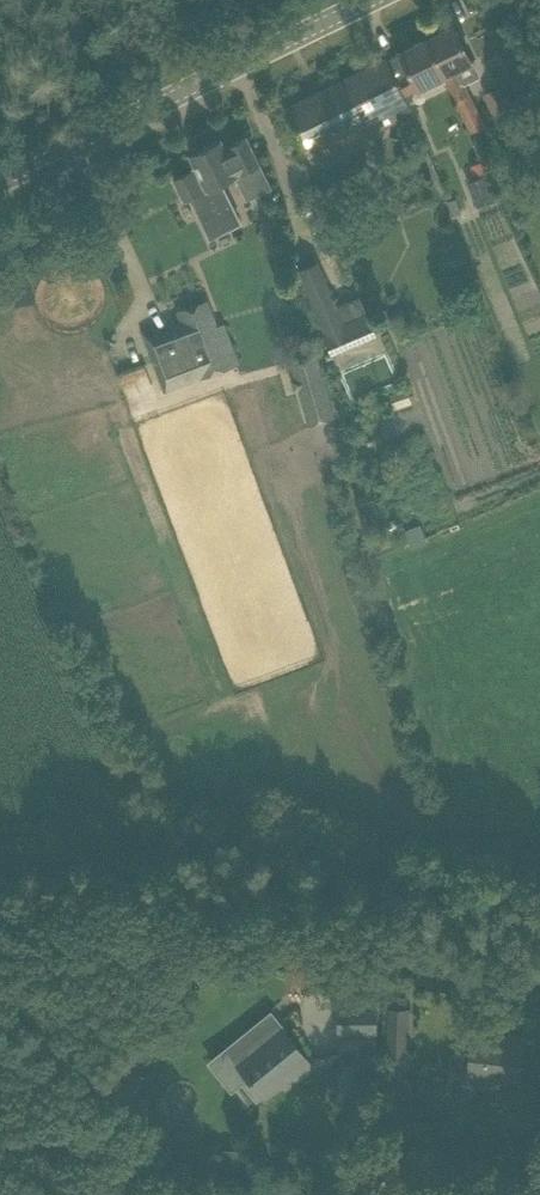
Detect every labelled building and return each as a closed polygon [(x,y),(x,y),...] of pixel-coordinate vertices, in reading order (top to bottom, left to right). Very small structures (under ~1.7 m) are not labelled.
[(449,28),(423,41),(440,78),(444,76),(471,132),(486,125),(465,82),(461,84),(455,87),(449,73),(466,65),(449,28)] [(423,41),(382,61),(400,97),(440,78),(423,41)] [(286,107),(297,129),(307,151),(404,106),(400,97),(382,61),(286,107)] [(514,115),(500,87),(485,95),(498,122),(514,115)] [(222,182),(230,178),(235,176),(247,199),(270,187),(256,159),(246,138),(224,148),(220,140),(190,155),(196,168),(174,178),(185,202),(190,200),(210,239),(242,224),(222,182)] [(475,180),(467,182),(477,207),(496,200),(487,175),(475,180)] [(345,322),(318,261),(296,271),(333,354),(377,334),(367,312),(345,322)] [(181,323),(145,338),(168,393),(241,362),(224,322),(219,324),(211,305),(179,318),(181,323)] [(126,393),(149,387),(145,368),(121,375),(126,393)] [(378,1035),(378,1003),(339,1002),(339,1034),(378,1035)] [(399,1008),(395,1069),(406,1069),(407,1066),(411,1066),(414,1011),(409,1011),(410,1009),(399,1008)] [(293,1080),(316,1062),(281,1018),(233,1056),(247,1074),(242,1078),(258,1098),(263,1094),(264,1096),(290,1075),(293,1080)] [(519,1080),(522,1057),(524,1039),(476,1033),(473,1059),(453,1057),(450,1082),(470,1084),(470,1080),(500,1084),(501,1078),(519,1080)]
